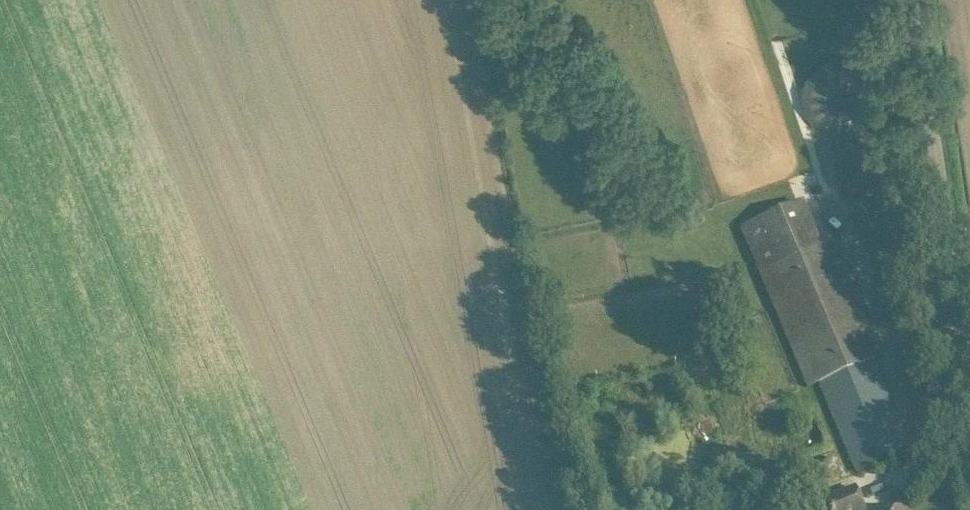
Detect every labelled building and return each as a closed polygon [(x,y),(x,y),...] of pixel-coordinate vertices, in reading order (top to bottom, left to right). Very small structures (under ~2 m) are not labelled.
[(856,62),(807,64),(810,132),(859,130),(856,62)] [(858,471),(892,457),(911,450),(873,360),(885,355),(838,242),(823,248),(803,202),(743,228),(810,385),(822,381),(858,471)] [(856,487),(826,500),(827,501),(809,509),(810,509),(865,509),(856,487)]
